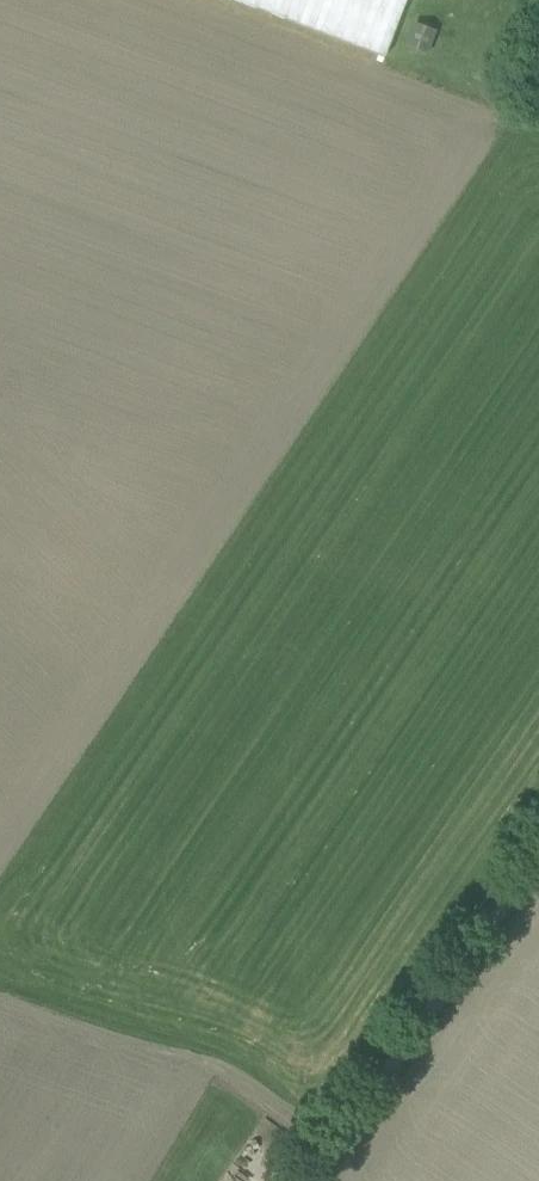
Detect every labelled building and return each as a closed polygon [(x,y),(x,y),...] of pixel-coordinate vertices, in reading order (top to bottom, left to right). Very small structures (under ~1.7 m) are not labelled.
[(407,0),(240,0),(386,55),(407,0)]
